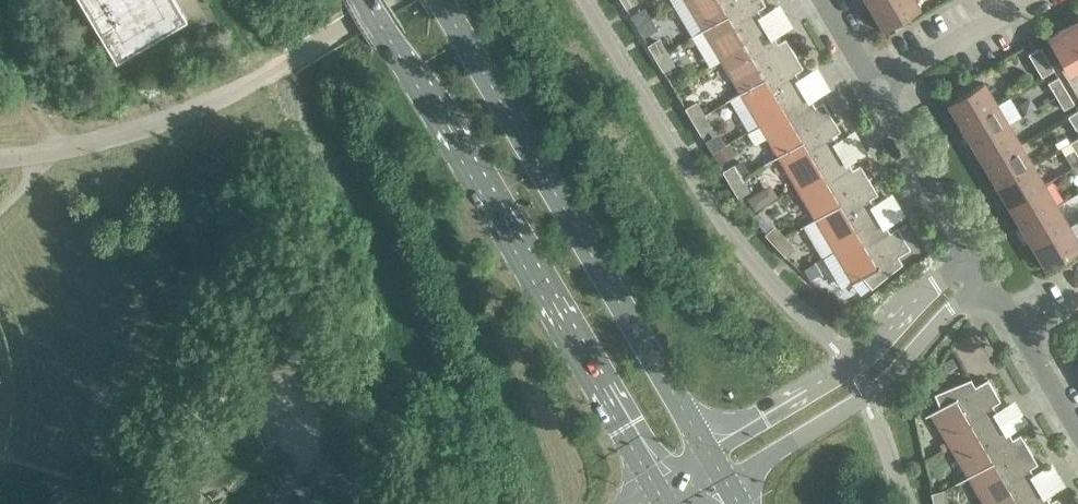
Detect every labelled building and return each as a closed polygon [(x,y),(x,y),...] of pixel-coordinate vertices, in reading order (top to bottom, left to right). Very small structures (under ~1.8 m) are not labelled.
[(116,63),(187,21),(175,0),(79,0),(116,63)] [(688,5),(703,30),(754,0),(696,0),(688,5)] [(763,0),(754,0),(703,30),(726,68),(749,54),(742,41),(768,26),(758,9),(766,5),(763,0)] [(915,0),(885,0),(872,8),(886,31),(887,30),(886,28),(920,8),(915,0)] [(1069,25),(1077,40),(1077,20),(1069,25)] [(1069,25),(1048,38),(1068,71),(1077,66),(1077,40),(1069,25)] [(777,43),(768,26),(742,41),(749,54),(726,68),(741,93),(798,59),(785,38),(777,43)] [(658,40),(648,46),(655,58),(665,52),(658,40)] [(1054,70),(1040,47),(1028,54),(1042,77),(1054,70)] [(672,64),(665,52),(655,58),(662,70),(672,64)] [(803,68),(798,59),(741,93),(763,131),(787,117),(779,104),(805,89),(795,73),(803,68)] [(1066,90),(1058,77),(1048,83),(1056,96),(1066,90)] [(949,103),(962,125),(997,104),(984,83),(949,103)] [(815,106),(805,89),(779,104),(787,117),(763,131),(778,156),(835,122),(823,101),(815,106)] [(1074,103),(1066,90),(1056,96),(1064,109),(1074,103)] [(696,103),(685,109),(692,121),(703,115),(696,103)] [(1009,124),(997,104),(962,125),(974,145),(1009,124)] [(1068,116),(1076,130),(1077,129),(1077,111),(1068,116)] [(710,127),(703,115),(692,121),(700,133),(710,127)] [(840,131),(835,122),(778,156),(800,194),(824,180),(817,167),(842,152),(833,136),(840,131)] [(1021,144),(1009,124),(974,145),(986,165),(1021,144)] [(1033,165),(1021,144),(986,165),(998,185),(1033,165)] [(852,169),(842,152),(817,167),(824,180),(800,194),(815,219),(873,185),(860,164),(852,169)] [(1045,185),(1033,165),(998,185),(1010,206),(1045,185)] [(733,166),(723,172),(730,184),(740,178),(733,166)] [(747,190),(740,178),(730,184),(737,196),(747,190)] [(878,194),(873,185),(815,219),(838,257),(862,243),(854,230),(880,215),(870,199),(878,194)] [(1057,205),(1045,185),(1010,206),(1022,226),(1057,205)] [(1069,226),(1057,205),(1022,226),(1034,246),(1069,226)] [(890,232),(880,215),(854,230),(862,243),(838,257),(853,283),(863,277),(872,289),(903,264),(898,256),(911,249),(898,227),(890,232)] [(1069,226),(1034,246),(1046,268),(1077,249),(1077,241),(1069,226)] [(775,227),(766,235),(775,245),(784,237),(775,227)] [(793,248),(784,237),(775,245),(785,256),(793,248)] [(930,413),(946,439),(970,425),(977,437),(1003,422),(993,405),(1001,401),(988,379),(975,386),(971,379),(934,394),(940,407),(930,413)] [(1012,439),(1003,422),(977,437),(970,425),(946,439),(968,477),(1025,443),(1020,434),(1012,439)] [(1038,464),(1025,443),(968,477),(983,502),(1007,488),(1014,500),(1040,485),(1030,468),(1038,464)] [(1040,485),(1014,500),(1007,488),(983,502),(985,503),(1062,503),(1058,497),(1050,502),(1040,485)] [(931,495),(934,503),(946,503),(943,492),(931,495)]
